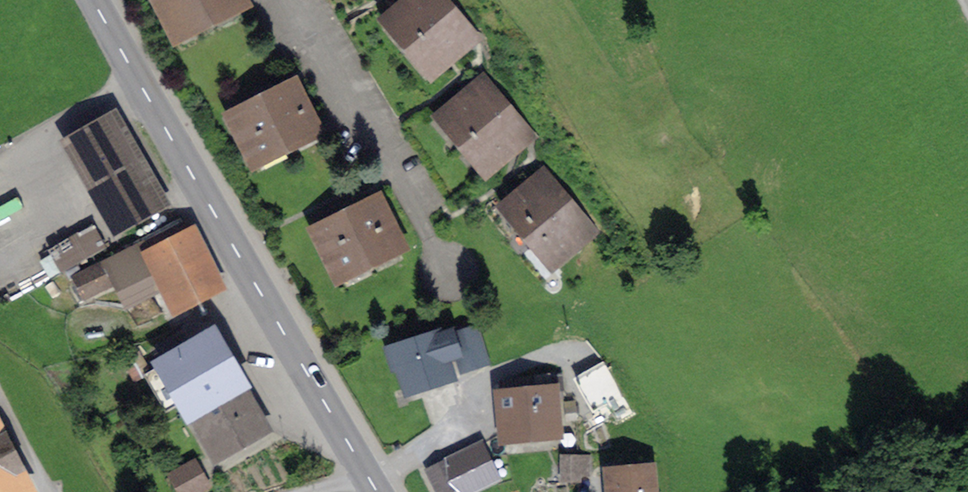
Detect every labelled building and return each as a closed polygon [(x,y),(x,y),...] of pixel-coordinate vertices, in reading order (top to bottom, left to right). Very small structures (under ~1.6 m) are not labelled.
[(176,34),(240,2),(239,0),(159,0),(176,34)] [(343,9),(354,2),(353,0),(338,0),(343,9)] [(391,20),(432,70),(472,37),(441,0),(415,0),(391,20)] [(351,24),(357,35),(368,28),(362,17),(351,24)] [(368,28),(357,35),(363,48),(375,41),(368,28)] [(485,85),(446,118),(487,168),(527,135),(485,85)] [(257,106),(234,117),(255,160),(315,130),(294,88),(269,100),(265,92),(253,98),(257,106)] [(112,117),(69,142),(119,229),(162,204),(112,117)] [(546,178),(509,208),(553,261),(590,230),(546,178)] [(316,218),(322,230),(320,231),(341,274),(397,246),(376,204),(343,220),(337,208),(316,218)] [(146,243),(178,306),(217,287),(184,223),(146,243)] [(111,261),(82,275),(78,266),(68,271),(73,280),(74,279),(84,298),(120,280),(111,261)] [(451,336),(457,355),(461,367),(485,360),(475,329),(451,336)] [(457,355),(451,336),(450,334),(389,353),(394,369),(402,366),(408,386),(453,372),(449,358),(457,355)] [(184,399),(216,454),(263,427),(211,339),(148,376),(167,409),(184,399)] [(136,381),(150,373),(139,353),(125,360),(136,381)] [(500,384),(506,435),(556,430),(552,394),(550,394),(549,379),(500,384)] [(31,486),(12,450),(6,454),(0,443),(0,491),(19,491),(31,486)] [(564,458),(564,479),(579,479),(579,475),(589,475),(589,458),(564,458)] [(169,475),(179,491),(200,491),(209,487),(195,461),(169,475)] [(430,471),(440,491),(444,491),(461,484),(450,462),(430,471)] [(613,491),(652,491),(650,471),(611,474),(613,491)]
